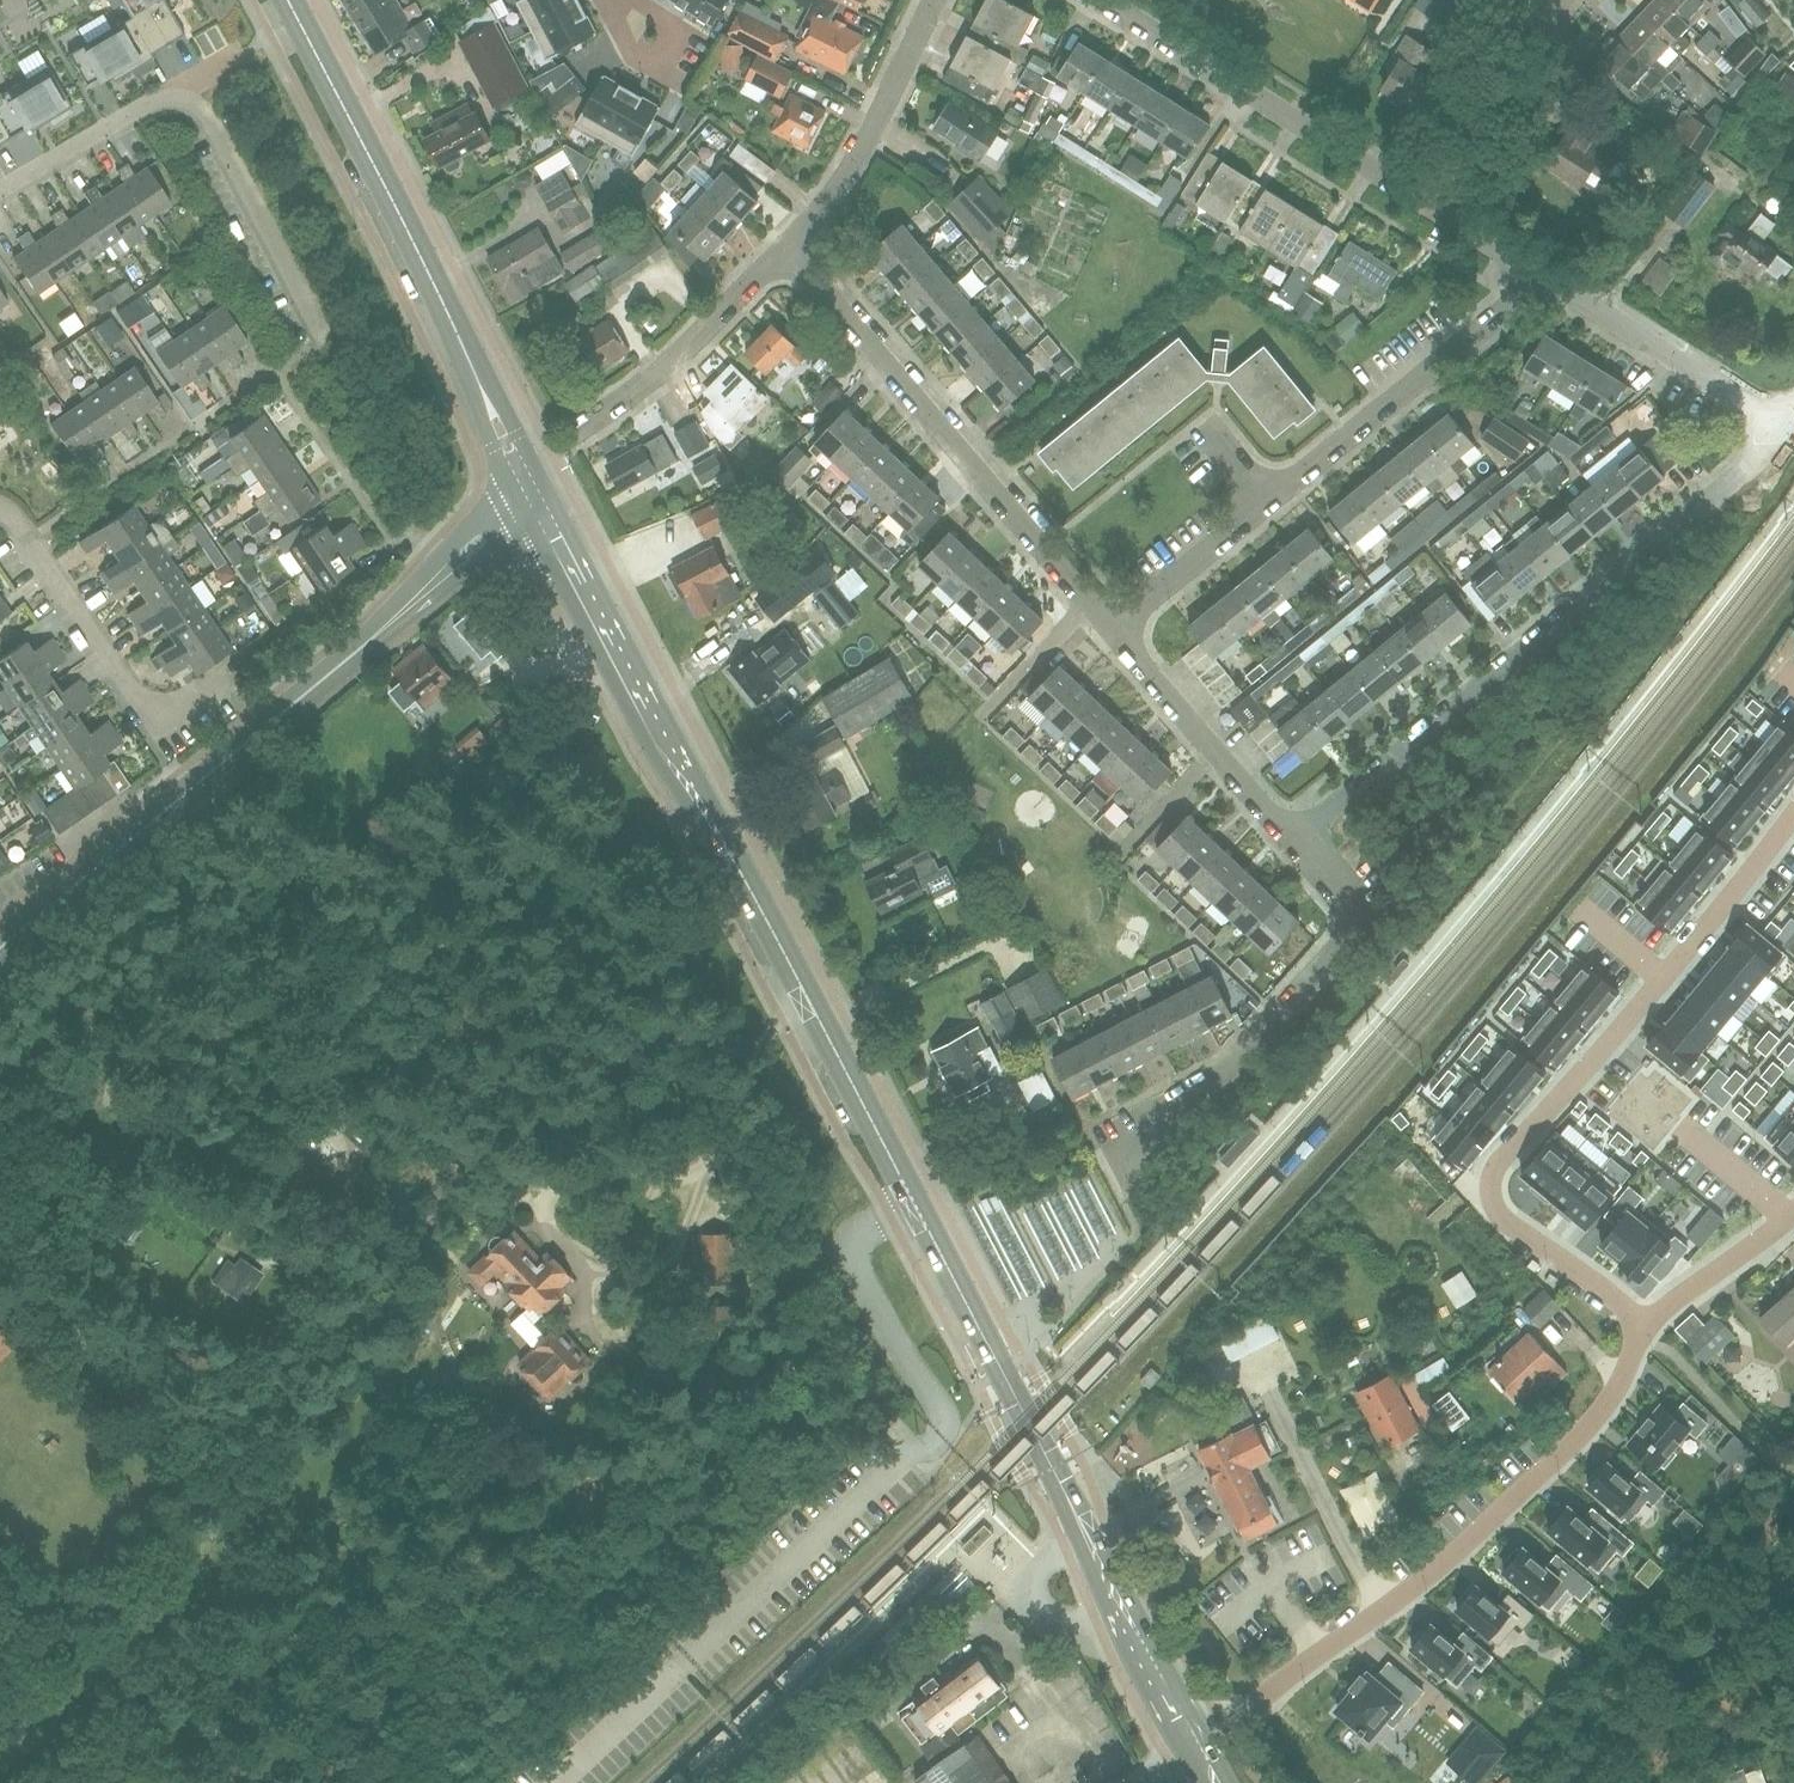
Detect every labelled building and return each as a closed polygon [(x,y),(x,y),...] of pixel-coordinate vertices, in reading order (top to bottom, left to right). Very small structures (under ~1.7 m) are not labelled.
[(129,16),(130,17),(147,7),(169,45),(186,35),(165,0),(120,0),(129,16)] [(354,14),(375,0),(345,0),(354,14)] [(354,14),(365,32),(376,51),(392,41),(408,32),(414,42),(421,53),(433,45),(445,37),(441,32),(432,17),(422,23),(412,29),(400,9),(394,0),(375,0),(354,14)] [(579,0),(519,0),(517,1),(532,30),(581,4),(579,0)] [(688,10),(695,0),(672,0),(688,10)] [(688,10),(711,25),(727,0),(695,0),(688,10)] [(820,2),(819,3),(813,0),(812,0),(802,21),(809,24),(796,49),(810,56),(843,72),(861,36),(831,21),(836,9),(821,2),(822,0),(816,0),(820,2)] [(858,10),(863,0),(838,0),(858,10)] [(1018,42),(1025,28),(1037,35),(1045,20),(1033,14),(1007,0),(983,0),(973,20),(992,30),(986,43),(1010,56),(1023,63),(1030,49),(1018,42)] [(1369,10),(1375,0),(1354,0),(1369,10)] [(1413,0),(1442,19),(1454,0),(1414,0),(1413,0)] [(1638,15),(1668,44),(1669,44),(1680,54),(1692,42),(1683,35),(1691,26),(1665,0),(1653,0),(1638,15)] [(1691,26),(1713,3),(1711,1),(1712,0),(1665,0),(1691,26)] [(1757,26),(1772,13),(1761,0),(1739,0),(1736,2),(1757,26)] [(596,33),(581,4),(532,30),(547,59),(596,33)] [(147,7),(130,17),(141,36),(152,55),(153,55),(169,45),(147,7)] [(458,40),(493,108),(531,88),(496,22),(498,21),(492,9),(460,26),(466,36),(458,40)] [(741,44),(744,45),(778,62),(791,35),(740,10),(725,37),(741,44)] [(1638,15),(1619,36),(1649,65),(1662,77),(1664,79),(1671,72),(1684,58),(1680,54),(1669,44),(1668,44),(1638,15)] [(99,34),(68,52),(77,68),(86,83),(97,77),(107,71),(113,81),(123,76),(132,70),(135,74),(145,69),(155,63),(152,58),(154,57),(153,55),(152,55),(141,36),(130,17),(129,16),(99,34)] [(519,19),(505,27),(511,39),(525,31),(519,19)] [(1721,39),(1710,28),(1702,36),(1713,47),(1721,39)] [(1010,56),(986,43),(966,33),(950,63),(951,64),(943,79),(988,103),(996,88),(994,87),(1010,56)] [(1434,51),(1406,33),(1385,66),(1391,69),(1381,84),(1417,107),(1434,80),(1421,72),(1434,51)] [(1649,65),(1619,36),(1616,39),(1613,37),(1609,37),(1601,46),(1601,50),(1603,52),(1597,59),(1627,88),(1630,85),(1644,98),(1661,79),(1662,77),(1649,65)] [(1713,47),(1702,36),(1695,44),(1726,73),(1719,80),(1733,94),(1747,79),(1744,77),(1728,61),(1713,47)] [(1728,61),(1744,77),(1765,55),(1748,39),(1736,52),(1728,61)] [(1055,63),(1050,71),(1057,75),(1070,84),(1084,92),(1105,58),(1091,50),(1078,41),(1073,50),(1067,59),(1060,55),(1055,63)] [(741,44),(721,45),(721,71),(744,71),(744,45),(741,44)] [(1772,52),(1758,72),(1764,77),(1780,60),(1772,52)] [(1034,53),(1026,68),(1043,77),(1051,62),(1034,53)] [(759,54),(746,79),(780,97),(793,71),(759,54)] [(1131,75),(1105,58),(1084,92),(1110,108),(1131,75)] [(0,104),(0,123),(10,140),(29,129),(31,131),(49,120),(52,124),(73,112),(70,107),(72,106),(47,65),(0,93),(5,101),(0,104)] [(1043,77),(1026,68),(1018,82),(1035,91),(1043,77)] [(1787,94),(1793,84),(1793,76),(1787,71),(1775,86),(1787,94)] [(1671,72),(1664,79),(1663,80),(1674,91),(1682,82),(1671,72)] [(632,90),(603,74),(576,123),(604,139),(632,90)] [(576,75),(542,102),(553,115),(586,88),(576,75)] [(1131,75),(1110,108),(1136,125),(1157,91),(1131,75)] [(554,92),(548,84),(537,93),(543,101),(554,92)] [(660,106),(632,90),(604,139),(633,155),(660,106)] [(1034,124),(1048,96),(1038,91),(1024,119),(1034,124)] [(1157,91),(1136,125),(1162,141),(1183,107),(1157,91)] [(770,113),(777,117),(770,130),(805,148),(824,111),(789,93),(782,107),(776,103),(770,113)] [(1001,132),(990,126),(950,99),(932,126),(973,153),(984,160),(1001,132)] [(431,121),(437,130),(425,137),(439,163),(442,167),(444,165),(447,170),(452,171),(461,166),(462,162),(460,158),(492,140),(477,110),(475,111),(469,101),(431,121)] [(687,105),(683,113),(695,120),(700,111),(687,105)] [(1011,105),(1004,117),(1017,125),(1024,113),(1011,105)] [(1183,107),(1162,141),(1189,158),(1210,124),(1183,107)] [(1560,131),(1564,134),(1546,161),(1578,182),(1580,180),(1594,189),(1613,160),(1599,151),(1595,157),(1584,151),(1599,129),(1572,112),(1560,131)] [(1691,112),(1675,136),(1702,154),(1718,131),(1691,112)] [(1054,140),(1059,131),(1044,121),(1033,138),(1046,145),(1050,138),(1054,140)] [(10,140),(0,123),(0,146),(10,140)] [(1085,147),(1059,131),(1054,140),(1080,156),(1085,147)] [(775,168),(740,142),(732,153),(767,179),(775,168)] [(1085,147),(1080,156),(1106,173),(1112,164),(1085,147)] [(1663,169),(1672,157),(1660,148),(1651,160),(1663,169)] [(692,149),(678,164),(688,173),(702,158),(692,149)] [(716,179),(706,190),(739,220),(756,200),(754,198),(764,185),(722,155),(716,162),(712,176),(716,179)] [(1226,221),(1242,195),(1252,178),(1223,160),(1213,176),(1198,166),(1181,193),(1196,203),(1226,221)] [(127,162),(121,166),(153,214),(171,202),(146,166),(135,174),(127,162)] [(124,182),(112,190),(136,225),(153,214),(121,166),(116,169),(124,182)] [(654,176),(652,179),(666,190),(668,188),(671,191),(685,177),(674,168),(661,182),(654,176)] [(1122,170),(1116,179),(1132,190),(1138,181),(1122,170)] [(1696,170),(1664,212),(1685,227),(1717,186),(1696,170)] [(522,171),(518,174),(516,179),(519,184),(525,185),(529,182),(531,177),(528,172),(522,171)] [(980,234),(1008,207),(976,172),(947,200),(980,234)] [(1163,209),(1183,180),(1171,172),(1157,193),(1148,187),(1142,196),(1163,209)] [(666,190),(652,179),(636,197),(647,211),(666,190)] [(600,212),(582,180),(545,202),(563,234),(600,212)] [(94,184),(87,189),(120,236),(136,225),(112,190),(102,196),(94,184)] [(1242,195),(1226,221),(1270,249),(1283,228),(1296,206),(1266,187),(1255,204),(1242,195)] [(91,204),(79,212),(103,248),(120,236),(87,189),(83,192),(91,204)] [(706,190),(688,209),(722,238),(739,220),(706,190)] [(924,207),(937,222),(947,213),(934,198),(924,207)] [(1186,206),(1177,200),(1160,226),(1170,232),(1186,206)] [(1279,293),(1274,290),(1269,298),(1290,311),(1329,249),(1314,240),(1324,223),(1296,206),(1283,228),(1270,249),(1296,266),(1279,293)] [(103,248),(79,212),(69,219),(60,207),(54,211),(86,259),(103,248)] [(722,238),(688,209),(671,228),(672,229),(665,236),(689,266),(700,255),(704,258),(722,238)] [(1773,221),(1758,210),(1741,233),(1725,222),(1719,231),(1723,234),(1709,253),(1721,262),(1724,257),(1735,265),(1738,261),(1757,274),(1762,267),(1780,280),(1791,264),(1759,240),(1773,221)] [(86,259),(54,211),(50,215),(58,227),(46,235),(70,270),(86,259)] [(940,226),(953,241),(963,233),(950,218),(940,226)] [(599,229),(560,252),(571,273),(622,243),(611,224),(600,231),(599,229)] [(593,262),(565,283),(578,301),(595,288),(601,296),(611,289),(613,291),(670,250),(651,224),(624,243),(625,245),(596,266),(593,262)] [(885,272),(918,244),(901,224),(868,252),(885,272)] [(562,269),(537,225),(486,254),(511,299),(562,269)] [(70,270),(46,235),(36,242),(28,229),(21,234),(54,281),(70,270)] [(1222,229),(1206,255),(1216,262),(1232,236),(1222,229)] [(16,237),(24,249),(12,258),(37,293),(54,281),(21,234),(16,237)] [(956,245),(969,261),(979,253),(966,237),(956,245)] [(1346,301),(1357,285),(1382,301),(1400,273),(1350,242),(1342,256),(1340,255),(1328,275),(1340,283),(1334,293),(1346,301)] [(934,263),(918,244),(885,272),(901,291),(934,263)] [(973,264),(986,280),(996,272),(983,256),(973,264)] [(951,283),(934,263),(901,291),(917,311),(951,283)] [(1012,291),(1000,275),(989,283),(1002,299),(1012,291)] [(951,283),(917,311),(934,330),(967,302),(951,283)] [(141,293),(116,311),(127,327),(152,310),(141,293)] [(1020,320),(1030,312),(1015,294),(1005,303),(1020,320)] [(1310,321),(1320,305),(1303,295),(1294,311),(1310,321)] [(72,325),(90,317),(83,301),(65,308),(72,325)] [(967,302),(934,330),(950,350),(984,322),(967,302)] [(223,305),(206,317),(237,364),(244,360),(236,348),(247,341),(223,305)] [(1333,327),(1335,329),(1324,338),(1335,352),(1367,326),(1354,310),(1333,327)] [(1045,329),(1030,312),(1020,320),(1035,338),(1045,329)] [(110,315),(94,325),(105,341),(120,330),(110,315)] [(627,349),(606,316),(567,341),(588,374),(627,349)] [(237,364),(206,317),(189,329),(213,364),(225,356),(233,367),(237,364)] [(644,324),(651,332),(657,326),(650,318),(644,324)] [(767,371),(784,353),(798,367),(809,356),(793,343),(771,322),(744,350),(767,371)] [(984,322),(950,350),(967,369),(1000,341),(984,322)] [(213,364),(189,329),(173,340),(205,386),(211,382),(203,371),(213,364)] [(1038,342),(1051,357),(1061,349),(1048,333),(1038,342)] [(1551,382),(1570,350),(1544,334),(1525,366),(1551,382)] [(205,386),(173,340),(156,351),(180,386),(192,378),(200,389),(205,386)] [(1231,342),(1217,340),(1212,374),(1226,375),(1231,342)] [(1017,361),(1000,341),(967,369),(983,389),(1017,361)] [(24,352),(50,386),(63,376),(37,342),(24,352)] [(1174,342),(1148,363),(1179,401),(1205,380),(1174,342)] [(72,360),(63,347),(58,350),(52,354),(68,379),(73,375),(68,368),(72,360)] [(1597,367),(1570,350),(1551,382),(1576,398),(1597,367)] [(1270,351),(1233,382),(1254,408),(1292,378),(1270,351)] [(1073,365),(1065,356),(1054,365),(1062,374),(1073,365)] [(1034,381),(1017,361),(983,389),(1001,409),(1034,381)] [(1148,363),(1122,385),(1153,422),(1179,401),(1148,363)] [(731,365),(707,391),(727,409),(711,426),(730,447),(742,435),(737,430),(766,398),(760,392),(762,391),(758,388),(757,389),(731,365)] [(134,366),(116,378),(140,413),(153,405),(160,417),(166,413),(158,401),(134,366)] [(1597,367),(1576,398),(1578,399),(1570,412),(1582,420),(1591,407),(1602,414),(1622,383),(1597,367)] [(116,378),(100,389),(132,436),(138,432),(130,420),(140,413),(116,378)] [(1292,378),(1254,408),(1276,435),(1313,405),(1292,378)] [(811,401),(823,413),(843,391),(830,379),(811,401)] [(1537,381),(1525,395),(1537,405),(1549,392),(1537,381)] [(1153,422),(1122,385),(1096,406),(1127,443),(1153,422)] [(132,436),(100,389),(83,401),(107,436),(120,428),(127,439),(132,436)] [(107,436),(83,401),(67,412),(99,458),(105,454),(97,443),(107,436)] [(1519,402),(1514,410),(1512,409),(1506,418),(1522,427),(1528,419),(1527,418),(1532,411),(1519,402)] [(1645,421),(1652,418),(1654,412),(1652,406),(1645,403),(1639,406),(1636,412),(1639,418),(1645,421)] [(1127,443),(1096,406),(1070,427),(1100,465),(1127,443)] [(833,460),(864,426),(844,409),(814,442),(814,443),(809,448),(817,457),(823,450),(833,460)] [(99,458),(67,412),(50,423),(74,459),(87,450),(94,462),(99,458)] [(1425,432),(1450,463),(1458,473),(1469,465),(1460,454),(1474,443),(1449,412),(1425,432)] [(230,467),(276,435),(262,414),(229,436),(237,449),(212,467),(217,475),(229,467),(230,467)] [(1530,441),(1494,416),(1481,436),(1517,460),(1530,441)] [(694,418),(673,430),(687,455),(708,443),(694,418)] [(1528,419),(1522,427),(1544,441),(1550,433),(1528,419)] [(1607,423),(1591,437),(1598,445),(1613,432),(1607,423)] [(883,444),(864,426),(833,460),(852,477),(883,444)] [(1100,465),(1070,427),(1044,449),(1074,486),(1100,465)] [(1554,435),(1550,433),(1544,441),(1567,456),(1583,443),(1558,428),(1554,435)] [(675,456),(661,431),(606,462),(620,487),(675,456)] [(1450,463),(1425,432),(1401,452),(1426,483),(1433,492),(1443,483),(1436,474),(1450,463)] [(1637,444),(1613,464),(1639,494),(1663,474),(1660,471),(1674,459),(1652,433),(1638,444),(1637,444)] [(276,435),(230,467),(231,469),(222,475),(225,480),(234,474),(236,476),(249,467),(257,478),(290,456),(276,435)] [(1583,443),(1567,456),(1574,464),(1598,445),(1591,437),(1583,443)] [(797,444),(770,472),(789,489),(815,461),(797,444)] [(902,461),(883,444),(852,477),(870,494),(902,461)] [(1548,449),(1532,462),(1543,475),(1545,474),(1559,462),(1548,449)] [(721,452),(693,468),(701,483),(730,467),(721,452)] [(1401,452),(1377,471),(1403,502),(1426,483),(1401,452)] [(290,456),(257,478),(266,491),(253,499),(259,508),(305,477),(290,456)] [(902,461),(870,494),(889,511),(920,478),(902,461)] [(1543,475),(1532,462),(1508,482),(1516,491),(1530,479),(1535,484),(1544,476),(1543,475)] [(1613,464),(1590,484),(1615,514),(1639,494),(1613,464)] [(1403,502),(1377,471),(1353,491),(1379,522),(1403,502)] [(1495,471),(1472,489),(1479,497),(1502,478),(1495,471)] [(319,499),(305,477),(259,508),(265,517),(278,508),(286,521),(319,499)] [(920,478),(889,511),(908,529),(902,535),(912,544),(945,508),(936,499),(939,495),(920,478)] [(1508,482),(1485,501),(1492,510),(1516,491),(1508,482)] [(1590,484),(1566,503),(1591,534),(1615,514),(1590,484)] [(831,501),(816,487),(808,496),(822,510),(831,501)] [(740,488),(692,512),(705,539),(726,528),(731,538),(744,532),(738,520),(752,513),(740,488)] [(1454,497),(1445,505),(1455,517),(1479,497),(1472,489),(1458,501),(1454,497)] [(1379,522),(1353,491),(1329,511),(1355,541),(1379,522)] [(210,507),(202,495),(192,501),(201,514),(210,507)] [(1485,501),(1461,520),(1468,529),(1492,510),(1485,501)] [(201,516),(207,525),(227,511),(221,503),(201,516)] [(1566,503),(1543,523),(1555,538),(1568,553),(1591,534),(1566,503)] [(111,549),(147,525),(132,504),(78,541),(85,552),(105,539),(111,549)] [(826,515),(840,528),(849,518),(835,505),(826,515)] [(1447,509),(1424,528),(1431,536),(1455,517),(1445,505),(1444,506),(1447,509)] [(1536,515),(1526,522),(1533,531),(1519,542),(1521,545),(1532,558),(1544,573),(1568,553),(1555,538),(1543,523),(1536,515)] [(1468,529),(1461,520),(1437,540),(1445,549),(1468,529)] [(147,525),(111,549),(118,559),(99,572),(106,583),(173,537),(166,527),(160,523),(151,521),(147,525)] [(306,537),(288,549),(295,558),(301,568),(302,570),(330,551),(337,546),(357,533),(353,527),(350,522),(340,529),(331,535),(327,530),(324,525),(306,537)] [(868,535),(854,522),(844,532),(859,545),(868,535)] [(235,530),(251,553),(262,545),(246,523),(235,530)] [(898,556),(908,545),(884,523),(873,534),(898,556)] [(1284,548),(1310,578),(1334,558),(1309,528),(1284,548)] [(1424,528),(1400,547),(1407,556),(1431,536),(1424,528)] [(937,582),(968,549),(949,531),(918,564),(937,582)] [(357,533),(302,570),(317,591),(352,567),(345,556),(364,543),(357,533)] [(1521,592),(1544,573),(1532,558),(1521,545),(1519,542),(1513,536),(1504,543),(1510,550),(1496,562),(1521,592)] [(179,546),(173,537),(106,583),(113,593),(132,580),(139,590),(175,566),(167,555),(179,546)] [(236,567),(249,558),(235,537),(222,545),(236,567)] [(862,549),(877,562),(886,552),(871,539),(862,549)] [(713,543),(671,566),(698,618),(743,595),(731,570),(728,572),(713,543)] [(1407,556),(1400,547),(1367,575),(1374,583),(1407,556)] [(755,597),(773,620),(835,571),(817,548),(755,597)] [(1284,548),(1260,567),(1286,598),(1310,578),(1284,548)] [(968,549),(937,582),(955,599),(986,566),(968,549)] [(845,559),(856,569),(864,561),(853,551),(845,559)] [(263,579),(249,558),(236,567),(250,587),(263,579)] [(227,561),(217,568),(214,570),(219,578),(227,579),(235,573),(227,561)] [(1521,592),(1496,562),(1471,582),(1497,612),(1521,592)] [(1392,577),(1399,585),(1415,571),(1408,564),(1392,577)] [(175,566),(139,590),(146,601),(127,614),(134,624),(189,587),(175,566)] [(986,566),(955,599),(974,616),(1005,584),(986,566)] [(1286,598),(1260,567),(1237,587),(1267,623),(1270,626),(1282,617),(1274,607),(1286,598)] [(1356,584),(1362,592),(1371,586),(1359,572),(1351,579),(1356,584)] [(1399,585),(1392,577),(1368,596),(1375,605),(1399,585)] [(813,594),(814,595),(841,628),(860,612),(833,578),(813,594)] [(1005,584),(974,616),(993,634),(1023,601),(1005,584)] [(1356,584),(1331,605),(1338,612),(1362,592),(1356,584)] [(189,587),(134,624),(141,634),(160,621),(167,631),(203,607),(189,587)] [(281,587),(270,595),(278,606),(284,602),(286,594),(281,587)] [(1267,623),(1237,587),(1213,606),(1238,637),(1248,629),(1253,635),(1267,623)] [(256,598),(275,626),(286,618),(267,591),(256,598)] [(1421,611),(1446,642),(1470,621),(1445,591),(1421,611)] [(914,607),(900,594),(891,603),(905,617),(914,607)] [(1368,596),(1344,616),(1351,624),(1375,605),(1368,596)] [(10,611),(0,597),(0,618),(10,611)] [(467,613),(454,624),(482,658),(491,650),(495,647),(502,655),(514,644),(516,643),(482,601),(467,613)] [(1023,601),(993,634),(1012,652),(1043,619),(1023,601)] [(1331,605),(1307,624),(1313,632),(1338,612),(1331,605)] [(1238,637),(1213,606),(1189,626),(1201,640),(1215,656),(1238,637)] [(203,607),(167,631),(174,642),(155,655),(162,665),(217,628),(203,607)] [(842,667),(892,637),(875,608),(824,638),(842,667)] [(933,624),(918,611),(909,621),(923,634),(933,624)] [(1421,611),(1397,631),(1422,661),(1446,642),(1421,611)] [(1344,616),(1320,636),(1327,644),(1351,624),(1344,616)] [(1307,624),(1284,643),(1290,651),(1313,632),(1307,624)] [(806,656),(783,627),(751,653),(750,651),(728,669),(753,701),(776,682),(775,681),(806,656)] [(231,649),(217,628),(162,665),(169,675),(188,662),(196,673),(231,649)] [(951,642),(937,628),(928,638),(942,651),(951,642)] [(1397,631),(1373,651),(1398,681),(1422,661),(1397,631)] [(1320,636),(1297,655),(1304,663),(1327,644),(1320,636)] [(58,648),(51,638),(32,651),(25,640),(0,657),(0,680),(4,685),(58,648)] [(1215,656),(1201,640),(1182,656),(1223,706),(1242,690),(1215,656)] [(408,705),(417,697),(424,705),(455,679),(424,642),(393,668),(404,681),(394,688),(393,694),(403,705),(408,705)] [(1284,643),(1260,663),(1266,670),(1290,651),(1284,643)] [(969,660),(955,646),(946,655),(960,669),(969,660)] [(58,648),(4,685),(17,706),(53,682),(46,671),(65,658),(58,648)] [(1398,681),(1373,651),(1350,671),(1374,701),(1398,681)] [(965,673),(979,686),(988,676),(990,678),(1000,666),(986,653),(976,665),(974,663),(965,673)] [(856,675),(822,696),(834,716),(846,737),(863,727),(879,717),(894,708),(914,696),(902,676),(889,655),(856,675)] [(1297,655),(1273,674),(1280,683),(1304,663),(1297,655)] [(1266,670),(1260,663),(1245,674),(1252,682),(1266,670)] [(1047,715),(1078,683),(1059,665),(1029,698),(1047,715)] [(486,668),(472,680),(484,694),(498,682),(486,668)] [(1374,701),(1350,671),(1326,690),(1351,721),(1374,701)] [(1280,683),(1273,674),(1250,693),(1230,709),(1251,733),(1270,717),(1257,701),(1280,683)] [(53,682),(17,706),(31,725),(22,731),(23,732),(86,689),(79,679),(60,692),(53,682)] [(1096,700),(1078,683),(1047,715),(1066,732),(1096,700)] [(86,689),(23,732),(28,740),(37,734),(46,747),(81,723),(74,712),(93,699),(86,689)] [(1351,721),(1326,690),(1302,710),(1327,740),(1351,721)] [(1753,697),(1746,706),(1757,716),(1764,707),(1753,697)] [(1096,700),(1066,732),(1084,750),(1115,717),(1096,700)] [(1029,735),(1039,725),(1022,709),(1013,719),(1029,735)] [(1302,710),(1280,728),(1293,747),(1303,760),(1327,740),(1302,710)] [(1084,750),(1102,767),(1133,735),(1115,717),(1084,750)] [(1280,728),(1270,717),(1251,733),(1274,762),(1293,747),(1280,728)] [(88,733),(81,723),(46,747),(60,767),(114,730),(107,720),(88,733)] [(1765,741),(1781,755),(1793,765),(1793,732),(1781,721),(1773,731),(1765,741)] [(816,734),(797,745),(802,755),(808,766),(810,765),(828,755),(847,745),(836,723),(816,734)] [(1003,735),(1017,748),(1025,738),(1011,725),(1003,735)] [(1730,725),(1721,736),(1729,743),(1739,732),(1730,725)] [(1038,728),(1031,743),(1050,751),(1056,737),(1038,728)] [(89,778),(101,770),(117,793),(130,784),(114,761),(113,760),(108,763),(102,754),(121,741),(114,730),(60,767),(74,788),(77,785),(89,778)] [(1102,767),(1091,778),(1110,796),(1121,785),(1152,752),(1133,735),(1102,767)] [(1721,736),(1712,747),(1720,754),(1729,743),(1721,736)] [(1749,760),(1765,773),(1782,787),(1790,778),(1793,773),(1793,765),(1781,755),(1765,741),(1757,750),(1749,760)] [(1044,756),(1030,742),(1021,752),(1035,765),(1044,756)] [(7,743),(0,748),(0,760),(4,765),(13,760),(15,755),(7,743)] [(1060,743),(1051,751),(1064,767),(1074,759),(1060,743)] [(1293,747),(1274,762),(1275,762),(1274,763),(1284,776),(1303,760),(1293,747)] [(1152,752),(1121,785),(1140,803),(1171,771),(1152,752)] [(1048,760),(1040,769),(1054,782),(1063,773),(1048,760)] [(1741,769),(1733,778),(1750,792),(1766,806),(1774,796),(1782,787),(1765,773),(1749,760),(1741,769)] [(1699,762),(1689,773),(1694,777),(1698,780),(1701,783),(1710,772),(1699,762)] [(101,770),(89,778),(105,801),(117,793),(101,770)] [(799,778),(786,785),(796,806),(806,826),(821,819),(835,812),(832,807),(843,802),(853,797),(846,784),(839,771),(826,778),(818,782),(813,771),(799,778)] [(1689,773),(1680,784),(1689,792),(1698,780),(1694,777),(1689,773)] [(1067,777),(1058,787),(1072,800),(1081,790),(1067,777)] [(89,778),(77,785),(93,809),(105,801),(89,778)] [(1726,788),(1718,797),(1734,811),(1751,825),(1758,815),(1766,806),(1750,792),(1733,778),(1726,788)] [(77,785),(74,788),(66,793),(82,817),(93,809),(77,785)] [(47,805),(33,786),(21,793),(35,813),(47,805)] [(1093,787),(1085,794),(1076,804),(1091,817),(1100,808),(1107,800),(1093,787)] [(857,815),(881,802),(874,788),(849,801),(857,815)] [(66,793),(54,801),(70,825),(82,817),(66,793)] [(1710,807),(1702,817),(1718,830),(1734,844),(1743,834),(1751,825),(1734,811),(1718,797),(1710,807)] [(70,825),(54,801),(42,810),(58,833),(70,825)] [(1114,801),(1104,812),(1095,821),(1109,834),(1109,835),(1119,844),(1134,827),(1125,818),(1129,814),(1114,801)] [(1663,810),(1654,821),(1662,828),(1672,817),(1663,810)] [(1164,819),(1146,838),(1157,848),(1176,866),(1206,834),(1188,816),(1176,829),(1164,819)] [(51,834),(43,821),(30,830),(39,843),(51,834)] [(1654,821),(1645,832),(1653,839),(1662,828),(1654,821)] [(1687,833),(1678,843),(1683,847),(1683,846),(1700,860),(1716,873),(1725,863),(1733,853),(1714,838),(1695,822),(1687,833)] [(1225,852),(1206,834),(1176,866),(1194,883),(1225,852)] [(897,866),(865,882),(880,911),(922,890),(921,887),(927,884),(933,897),(957,885),(946,864),(938,868),(922,836),(890,853),(897,866)] [(1675,856),(1668,865),(1684,878),(1701,892),(1708,883),(1716,873),(1700,860),(1683,846),(1683,847),(1675,856)] [(1632,847),(1623,858),(1631,865),(1640,854),(1632,847)] [(1225,852),(1194,883),(1213,901),(1243,869),(1225,852)] [(1623,858),(1614,869),(1622,876),(1631,865),(1623,858)] [(1660,874),(1652,883),(1669,897),(1685,911),(1693,901),(1701,892),(1684,878),(1668,865),(1660,874)] [(1137,878),(1151,892),(1160,882),(1146,869),(1137,878)] [(1262,887),(1243,869),(1213,901),(1231,919),(1262,887)] [(1793,903),(1793,898),(1776,881),(1770,887),(1791,907),(1793,903)] [(1644,893),(1636,903),(1652,917),(1669,930),(1677,920),(1685,911),(1669,897),(1652,883),(1644,893)] [(1165,886),(1156,896),(1170,909),(1179,899),(1165,886)] [(1280,905),(1262,887),(1231,919),(1250,936),(1280,905)] [(1183,903),(1174,913),(1188,926),(1197,917),(1183,903)] [(1299,922),(1280,905),(1250,936),(1268,954),(1275,947),(1285,957),(1300,942),(1289,932),(1299,922)] [(1771,919),(1763,927),(1775,937),(1782,929),(1771,919)] [(1202,921),(1193,930),(1207,944),(1216,934),(1202,921)] [(1241,953),(1252,942),(1232,923),(1221,934),(1241,953)] [(1739,934),(1730,944),(1731,945),(1732,945),(1740,951),(1748,958),(1756,965),(1764,972),(1764,973),(1768,976),(1777,966),(1786,955),(1767,939),(1748,923),(1739,934)] [(1220,938),(1211,948),(1244,978),(1252,969),(1220,938)] [(1195,955),(1189,945),(1172,954),(1178,965),(1195,955)] [(1723,955),(1715,965),(1731,978),(1748,992),(1756,982),(1764,973),(1764,972),(1756,965),(1748,958),(1740,951),(1732,945),(1731,945),(1723,955)] [(1549,947),(1540,958),(1549,966),(1558,955),(1549,947)] [(1155,977),(1173,968),(1166,956),(1149,965),(1155,977)] [(1404,957),(1383,980),(1390,986),(1411,963),(1404,957)] [(1540,958),(1531,969),(1539,976),(1549,966),(1540,958)] [(1618,991),(1585,963),(1569,983),(1602,1010),(1618,991)] [(1707,974),(1699,984),(1707,991),(1715,998),(1723,1005),(1731,1012),(1740,1002),(1748,992),(1731,978),(1715,965),(1707,974)] [(1065,1000),(1046,966),(1005,988),(1023,1023),(1065,1000)] [(1144,968),(1127,977),(1133,989),(1151,980),(1144,968)] [(1213,974),(1190,986),(1210,1025),(1233,1014),(1213,974)] [(1122,980),(1104,989),(1110,1000),(1128,991),(1122,980)] [(1602,1010),(1569,983),(1553,1002),(1586,1029),(1602,1010)] [(1690,994),(1682,1004),(1698,1018),(1715,1032),(1723,1022),(1731,1012),(1723,1005),(1715,998),(1707,991),(1699,984),(1690,994)] [(1518,985),(1509,996),(1517,1003),(1526,992),(1518,985)] [(1210,1025),(1190,986),(1167,997),(1187,1036),(1210,1025)] [(1004,989),(981,1001),(1003,1044),(1024,1034),(1020,1026),(1023,1025),(1004,989)] [(1099,991),(1082,1000),(1088,1012),(1105,1003),(1099,991)] [(1244,1001),(1251,1007),(1257,1001),(1250,994),(1244,1001)] [(1509,996),(1499,1007),(1508,1014),(1517,1003),(1509,996)] [(1167,997),(1144,1008),(1164,1048),(1187,1036),(1167,997)] [(1586,1029),(1553,1002),(1538,1020),(1570,1048),(1586,1029)] [(1077,1003),(1059,1012),(1064,1021),(1082,1012),(1077,1003)] [(1666,1023),(1666,1024),(1674,1031),(1682,1038),(1690,1044),(1698,1051),(1699,1050),(1707,1041),(1715,1032),(1698,1018),(1682,1004),(1674,1014),(1666,1023)] [(1164,1048),(1144,1008),(1121,1020),(1141,1059),(1164,1048)] [(1036,1023),(1034,1019),(1023,1025),(1020,1026),(1024,1034),(1033,1052),(1048,1044),(1043,1035),(1060,1026),(1054,1014),(1036,1023)] [(1141,1059),(1121,1020),(1098,1031),(1118,1071),(1141,1059)] [(1570,1048),(1538,1020),(1521,1040),(1554,1067),(1570,1048)] [(1656,1033),(1647,1044),(1664,1058),(1681,1072),(1690,1079),(1699,1068),(1708,1058),(1703,1054),(1699,1050),(1698,1051),(1690,1044),(1682,1038),(1674,1031),(1666,1024),(1666,1023),(1665,1022),(1656,1033)] [(986,1044),(976,1025),(932,1047),(954,1090),(963,1085),(968,1096),(989,1084),(983,1074),(988,1072),(976,1049),(986,1044)] [(1769,1029),(1762,1037),(1773,1046),(1780,1038),(1769,1029)] [(1098,1031),(1075,1043),(1095,1082),(1118,1071),(1098,1031)] [(1480,1031),(1470,1042),(1479,1049),(1488,1038),(1480,1031)] [(1762,1037),(1755,1046),(1766,1055),(1773,1046),(1762,1037)] [(1789,1040),(1783,1047),(1793,1056),(1793,1044),(1789,1040)] [(1470,1042),(1461,1053),(1470,1060),(1479,1049),(1470,1042)] [(1095,1082),(1075,1043),(1052,1054),(1071,1093),(1095,1082)] [(1545,1071),(1512,1043),(1496,1063),(1528,1090),(1545,1071)] [(1783,1047),(1777,1055),(1788,1064),(1793,1057),(1793,1056),(1783,1047)] [(1784,1069),(1773,1060),(1767,1067),(1778,1076),(1784,1069)] [(1528,1090),(1496,1063),(1480,1082),(1513,1109),(1528,1090)] [(1778,1076),(1767,1067),(1761,1075),(1772,1084),(1778,1076)] [(1448,1068),(1439,1079),(1450,1088),(1460,1077),(1448,1068)] [(1736,1068),(1729,1077),(1740,1086),(1747,1077),(1736,1068)] [(1729,1077),(1722,1085),(1733,1094),(1740,1086),(1729,1077)] [(1439,1079),(1430,1090),(1441,1099),(1450,1088),(1439,1079)] [(1756,1080),(1750,1087),(1761,1096),(1767,1089),(1756,1080)] [(1464,1101),(1466,1102),(1498,1129),(1499,1128),(1498,1127),(1513,1109),(1480,1082),(1464,1101)] [(1750,1087),(1744,1095),(1755,1104),(1761,1096),(1750,1087)] [(1579,1116),(1588,1105),(1580,1099),(1571,1110),(1579,1116)] [(1740,1100),(1732,1108),(1743,1118),(1751,1109),(1740,1100)] [(1449,1119),(1480,1146),(1483,1148),(1498,1129),(1466,1102),(1464,1101),(1449,1119)] [(1782,1115),(1793,1125),(1793,1101),(1791,1105),(1782,1115)] [(1401,1109),(1392,1115),(1401,1127),(1410,1120),(1401,1109)] [(1603,1117),(1596,1111),(1586,1123),(1594,1129),(1603,1117)] [(1765,1136),(1786,1153),(1793,1160),(1793,1125),(1782,1115),(1774,1125),(1765,1136)] [(1601,1135),(1611,1124),(1603,1117),(1594,1129),(1601,1135)] [(1482,1148),(1483,1148),(1480,1146),(1449,1119),(1433,1139),(1465,1166),(1481,1147),(1482,1148)] [(1259,1133),(1250,1125),(1219,1159),(1228,1167),(1259,1133)] [(1625,1136),(1618,1130),(1609,1141),(1616,1147),(1625,1136)] [(1556,1131),(1521,1173),(1532,1182),(1539,1188),(1536,1191),(1539,1194),(1577,1148),(1559,1133),(1556,1131)] [(1633,1142),(1625,1136),(1616,1147),(1624,1153),(1633,1142)] [(1577,1148),(1539,1194),(1543,1197),(1546,1193),(1552,1199),(1554,1200),(1561,1206),(1558,1210),(1562,1212),(1600,1167),(1577,1148)] [(1641,1149),(1632,1160),(1640,1166),(1649,1155),(1641,1149)] [(1600,1167),(1562,1212),(1565,1215),(1568,1211),(1586,1226),(1631,1172),(1611,1156),(1601,1168),(1600,1167)] [(1668,1171),(1663,1167),(1654,1177),(1659,1182),(1668,1171)] [(1609,1233),(1601,1243),(1611,1251),(1621,1259),(1622,1260),(1637,1241),(1653,1222),(1643,1214),(1633,1206),(1642,1196),(1636,1191),(1629,1185),(1617,1200),(1605,1214),(1611,1218),(1617,1223),(1609,1233)] [(1003,1207),(996,1194),(981,1202),(988,1215),(1003,1207)] [(1621,1259),(1619,1261),(1630,1270),(1641,1279),(1645,1275),(1649,1270),(1655,1274),(1660,1279),(1674,1263),(1688,1246),(1681,1241),(1675,1236),(1672,1239),(1662,1231),(1653,1222),(1637,1241),(1622,1260),(1621,1259)] [(1696,1223),(1687,1234),(1693,1239),(1701,1246),(1710,1235),(1696,1223)] [(492,1249),(468,1270),(481,1284),(496,1269),(509,1283),(507,1285),(528,1307),(511,1323),(535,1349),(533,1350),(534,1351),(520,1364),(550,1397),(567,1381),(567,1382),(570,1379),(574,1381),(576,1381),(579,1381),(582,1380),(583,1377),(584,1375),(585,1370),(583,1367),(590,1359),(558,1326),(557,1328),(542,1312),(565,1290),(560,1284),(569,1276),(548,1253),(541,1260),(513,1230),(506,1236),(502,1234),(500,1233),(497,1233),(494,1234),(492,1236),(490,1238),(489,1241),(489,1244),(490,1246),(492,1249)] [(702,1231),(704,1282),(734,1281),(734,1263),(760,1262),(759,1238),(733,1239),(732,1230),(702,1231)] [(243,1302),(264,1272),(239,1256),(234,1263),(227,1258),(211,1281),(243,1302)] [(1541,1327),(1562,1305),(1543,1286),(1521,1307),(1541,1327)] [(1783,1298),(1793,1309),(1793,1288),(1783,1298)] [(1783,1298),(1762,1318),(1784,1342),(1793,1333),(1793,1309),(1783,1298)] [(1564,1307),(1554,1315),(1567,1329),(1576,1321),(1564,1307)] [(1267,1310),(1218,1334),(1230,1357),(1278,1333),(1267,1310)] [(1701,1324),(1688,1312),(1674,1326),(1686,1339),(1701,1324)] [(1732,1331),(1713,1312),(1701,1324),(1686,1339),(1705,1358),(1732,1331)] [(15,1346),(0,1329),(0,1359),(15,1346)] [(1529,1330),(1488,1369),(1519,1402),(1547,1376),(1553,1383),(1567,1370),(1529,1330)] [(1740,1345),(1724,1345),(1725,1361),(1741,1360),(1740,1345)] [(1426,1358),(1413,1363),(1422,1386),(1436,1381),(1426,1358)] [(1151,1367),(1141,1379),(1149,1386),(1159,1374),(1151,1367)] [(1417,1428),(1390,1375),(1359,1391),(1386,1445),(1417,1428)] [(1211,1440),(1199,1447),(1239,1527),(1245,1539),(1278,1522),(1272,1510),(1249,1465),(1271,1454),(1254,1420),(1242,1397),(1200,1418),(1211,1440)] [(1641,1428),(1630,1441),(1659,1466),(1662,1463),(1665,1466),(1677,1452),(1673,1449),(1690,1429),(1697,1435),(1709,1422),(1685,1402),(1675,1414),(1662,1403),(1651,1416),(1650,1416),(1640,1427),(1641,1428)] [(1733,1434),(1717,1453),(1728,1462),(1743,1475),(1759,1456),(1733,1434)] [(1590,1482),(1588,1484),(1600,1494),(1612,1505),(1609,1508),(1615,1513),(1622,1519),(1624,1515),(1627,1517),(1629,1519),(1638,1509),(1647,1498),(1650,1500),(1654,1503),(1659,1497),(1664,1491),(1652,1480),(1640,1470),(1635,1476),(1631,1481),(1619,1471),(1607,1461),(1604,1465),(1601,1468),(1599,1466),(1594,1473),(1588,1480),(1590,1482)] [(1558,1516),(1548,1528),(1573,1549),(1598,1570),(1608,1559),(1617,1548),(1620,1551),(1623,1554),(1628,1548),(1633,1541),(1617,1528),(1600,1514),(1596,1519),(1591,1525),(1583,1517),(1575,1511),(1568,1505),(1558,1516)] [(1693,1515),(1682,1529),(1691,1536),(1702,1523),(1693,1515)] [(1507,1566),(1504,1569),(1550,1608),(1568,1586),(1582,1598),(1594,1584),(1558,1553),(1547,1566),(1524,1546),(1521,1549),(1518,1546),(1503,1563),(1507,1566)] [(1643,1565),(1656,1576),(1664,1567),(1650,1556),(1643,1565)] [(908,1625),(963,1572),(955,1564),(881,1637),(889,1644),(908,1625)] [(975,1584),(967,1577),(892,1649),(899,1656),(975,1584)] [(1476,1584),(1457,1607),(1478,1624),(1498,1642),(1516,1620),(1523,1625),(1533,1613),(1509,1593),(1500,1604),(1476,1584)] [(1410,1640),(1409,1642),(1454,1681),(1473,1659),(1479,1665),(1489,1652),(1461,1628),(1451,1639),(1428,1619),(1420,1628),(1418,1627),(1408,1638),(1410,1640)] [(926,1741),(922,1745),(935,1764),(916,1779),(919,1782),(995,1782),(967,1742),(965,1744),(951,1724),(1001,1685),(978,1653),(954,1671),(951,1666),(912,1697),(914,1699),(903,1707),(900,1703),(889,1711),(905,1730),(913,1724),(926,1741)] [(850,1655),(825,1678),(828,1681),(831,1685),(855,1661),(850,1655)] [(1345,1698),(1337,1707),(1348,1717),(1359,1726),(1358,1728),(1363,1732),(1364,1730),(1369,1735),(1383,1718),(1399,1700),(1408,1707),(1415,1698),(1423,1689),(1406,1675),(1389,1661),(1382,1669),(1375,1677),(1371,1674),(1368,1671),(1365,1674),(1362,1671),(1356,1678),(1350,1685),(1353,1688),(1345,1698)] [(1505,1750),(1478,1727),(1456,1752),(1483,1775),(1505,1750)] [(1725,1782),(1750,1782),(1748,1779),(1744,1767),(1722,1774),(1725,1782)] [(1515,1769),(1497,1782),(1526,1782),(1515,1769)]
